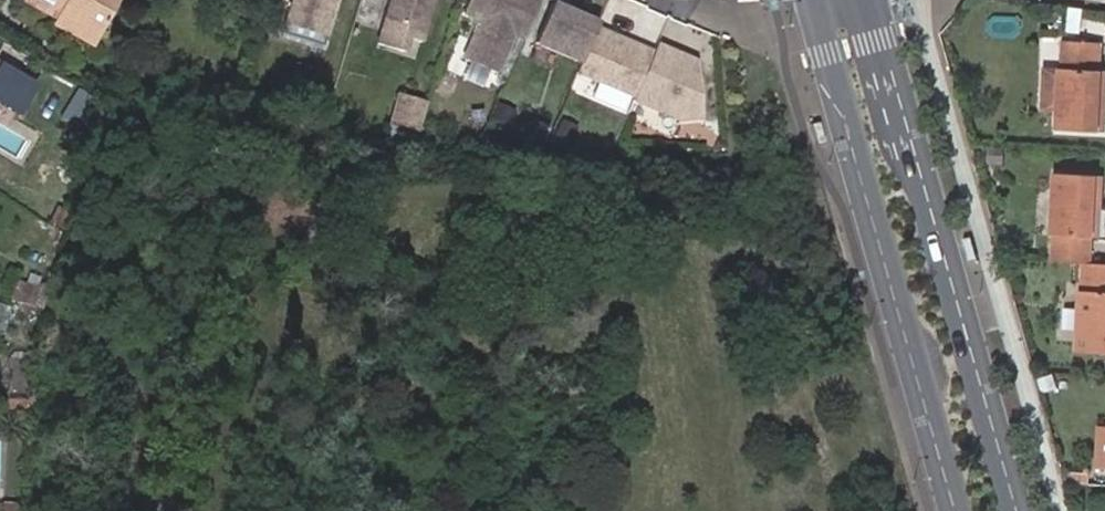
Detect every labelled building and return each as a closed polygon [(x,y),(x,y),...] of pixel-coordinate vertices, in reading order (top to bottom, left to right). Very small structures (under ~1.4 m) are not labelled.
[(24,0),(61,20),(64,13),(102,33),(119,0),(24,0)] [(291,4),(331,17),(337,0),(292,0),(291,4)] [(388,15),(427,28),(436,0),(392,0),(388,15)] [(542,0),(491,0),(467,56),(500,70),(517,32),(527,36),(542,0)] [(603,21),(557,1),(540,42),(586,62),(599,31),(601,26),(603,21)] [(331,17),(291,4),(288,15),(328,27),(331,17)] [(1086,9),(1071,7),(1067,34),(1082,35),(1086,9)] [(96,45),(102,33),(64,13),(61,20),(58,27),(96,45)] [(599,31),(640,49),(643,44),(601,26),(599,31)] [(641,98),(659,52),(643,44),(640,49),(599,31),(586,62),(582,71),(606,82),(636,95),(641,98)] [(1064,68),(1062,109),(1061,128),(1104,129),(1104,70),(1103,70),(1104,42),(1065,41),(1064,68)] [(707,116),(701,66),(689,61),(691,56),(662,44),(659,52),(641,98),(640,100),(686,118),(707,116)] [(15,109),(30,84),(0,66),(0,99),(15,109)] [(1062,109),(1064,68),(1046,67),(1044,108),(1062,109)] [(599,97),(630,110),(636,95),(606,82),(599,97)] [(417,133),(426,107),(398,98),(389,129),(417,133)] [(1053,260),(1083,262),(1093,262),(1094,235),(1103,236),(1104,196),(1104,175),(1058,173),(1053,260)] [(1093,262),(1083,262),(1079,350),(1104,351),(1104,263),(1093,262)] [(1097,425),(1096,465),(1104,465),(1104,426),(1097,425)] [(1089,483),(1089,473),(1068,472),(1067,482),(1089,483)]
